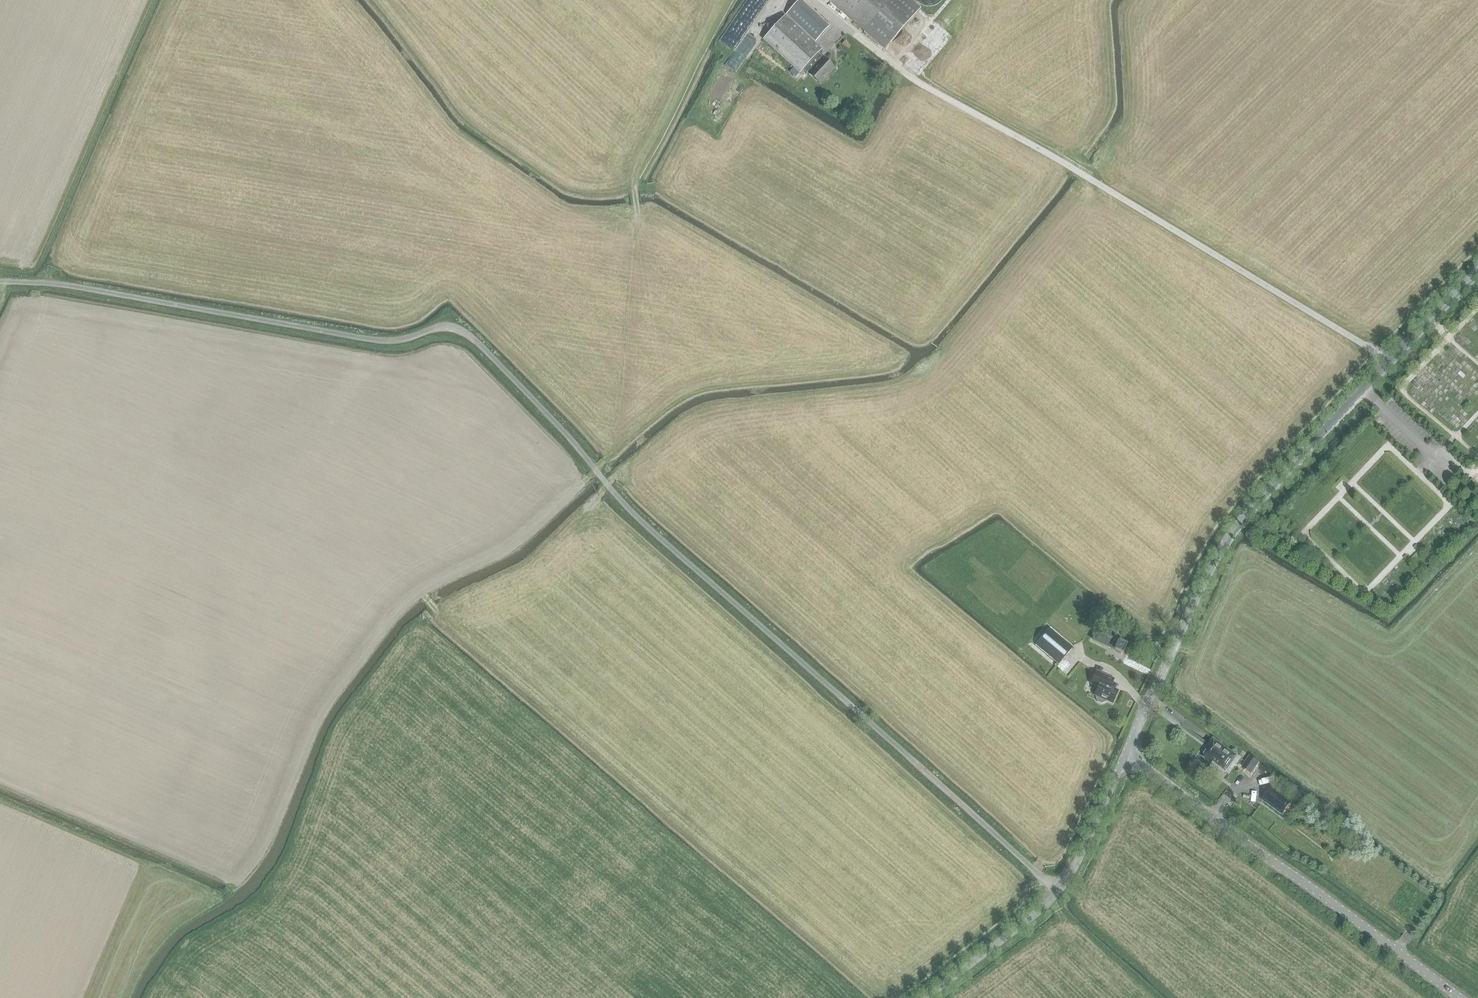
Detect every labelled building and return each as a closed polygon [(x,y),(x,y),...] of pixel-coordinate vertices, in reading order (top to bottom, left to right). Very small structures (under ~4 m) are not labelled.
[(911,0),(829,0),(864,30),(863,32),(884,50),(920,8),(911,0)] [(799,73),(809,63),(814,67),(807,73),(819,85),(834,69),(818,53),(822,50),(785,15),(763,38),(799,73)] [(1049,627),(1034,645),(1058,664),(1072,647),(1049,627)] [(1122,654),(1127,644),(1096,630),(1092,640),(1122,654)] [(1096,671),(1093,677),(1090,683),(1098,687),(1094,695),(1096,696),(1095,697),(1097,702),(1101,703),(1105,702),(1106,700),(1112,703),(1118,690),(1110,687),(1113,679),(1096,671)] [(1225,771),(1236,755),(1213,739),(1207,746),(1209,747),(1202,756),(1211,763),(1212,761),(1225,771)] [(1250,755),(1241,767),(1251,774),(1259,762),(1250,755)] [(1261,799),(1282,815),(1291,801),(1270,786),(1261,799)]
